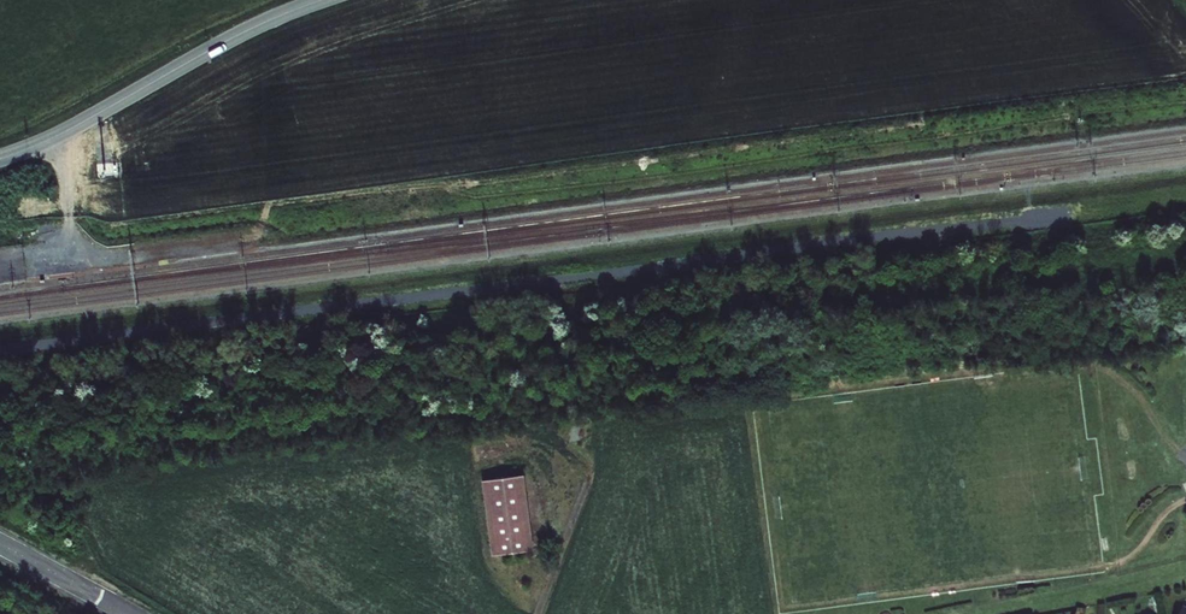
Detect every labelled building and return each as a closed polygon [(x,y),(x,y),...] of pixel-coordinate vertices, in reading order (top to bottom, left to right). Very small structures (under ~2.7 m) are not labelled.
[(492,554),(532,550),(523,474),(483,479),(492,554)] [(1184,600),(1177,613),(1185,613),(1185,601),(1184,600)]
